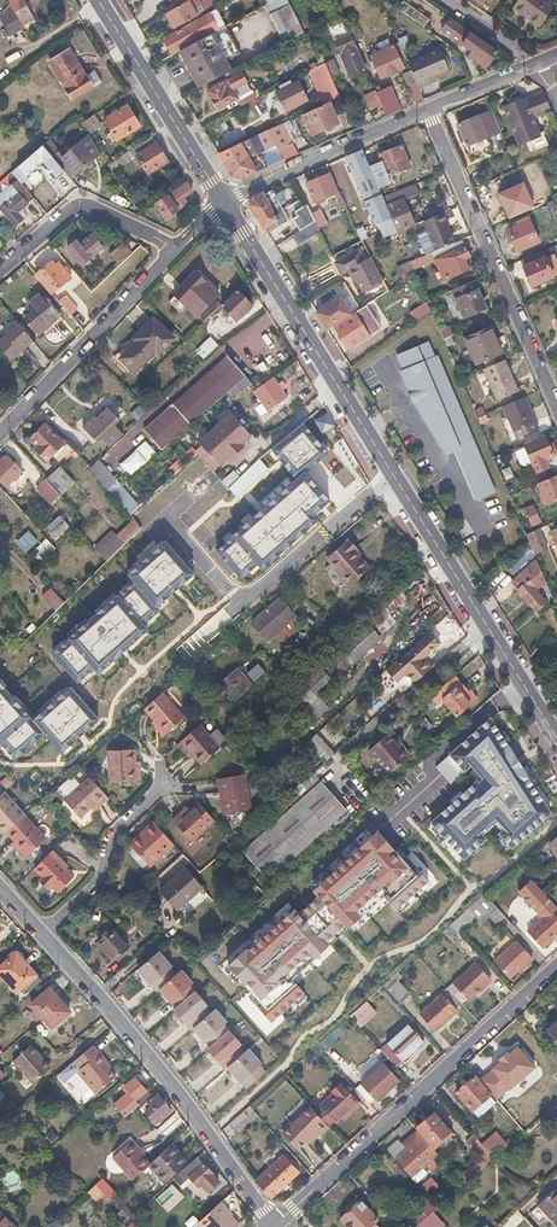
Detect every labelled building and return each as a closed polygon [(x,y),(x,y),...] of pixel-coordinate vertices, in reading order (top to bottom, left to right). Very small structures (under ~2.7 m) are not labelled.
[(14,26),(21,22),(22,24),(35,17),(25,0),(13,0),(10,2),(11,4),(4,8),(14,26)] [(177,8),(166,14),(174,28),(214,4),(212,0),(190,0),(177,8)] [(177,8),(190,0),(172,0),(177,8)] [(264,6),(284,43),(304,33),(287,0),(275,0),(272,2),(264,6)] [(549,0),(518,0),(513,7),(540,26),(555,5),(549,0)] [(339,6),(323,13),(327,23),(343,16),(339,6)] [(343,16),(327,23),(340,52),(337,53),(341,63),(344,62),(349,74),(366,67),(343,16)] [(203,18),(189,25),(199,42),(212,35),(203,18)] [(450,19),(442,31),(472,51),(468,56),(485,68),(489,62),(490,63),(497,52),(450,19)] [(189,25),(164,39),(174,56),(180,52),(199,42),(189,25)] [(199,42),(180,52),(201,88),(232,71),(227,61),(240,54),(226,27),(212,35),(199,42)] [(391,45),(369,54),(380,79),(402,69),(391,45)] [(441,49),(408,63),(416,82),(419,89),(431,84),(429,79),(435,76),(450,70),(441,49)] [(70,51),(50,62),(73,100),(102,82),(99,77),(96,79),(92,72),(85,76),(70,51)] [(325,62),(318,66),(324,80),(331,76),(325,62)] [(252,91),(243,74),(209,92),(219,109),(239,99),(243,106),(258,98),(254,90),(252,91)] [(280,86),(282,91),(276,94),(286,112),(316,96),(306,78),(301,81),(299,76),(280,86)] [(416,82),(408,85),(416,103),(424,100),(419,89),(416,82)] [(391,88),(378,94),(383,105),(387,116),(401,110),(391,88)] [(376,90),(364,96),(371,110),(383,105),(378,94),(376,90)] [(524,98),(503,107),(520,146),(541,137),(532,118),(551,111),(543,92),(525,100),(524,98)] [(329,101),(304,114),(314,136),(340,124),(329,101)] [(129,106),(105,120),(117,140),(141,126),(129,106)] [(491,111),(458,124),(467,146),(488,137),(500,132),(491,111)] [(95,115),(82,123),(88,132),(100,124),(95,115)] [(294,129),(290,121),(218,155),(232,177),(243,178),(298,154),(290,137),(293,136),(290,131),(294,129)] [(61,152),(54,158),(56,161),(72,179),(94,161),(91,158),(100,150),(90,136),(65,157),(61,152)] [(160,149),(152,137),(109,165),(114,173),(132,161),(136,168),(142,164),(149,176),(169,163),(160,149)] [(490,144),(488,137),(467,146),(469,153),(490,144)] [(54,158),(44,146),(14,173),(23,184),(43,167),(45,170),(56,161),(54,158)] [(363,149),(345,156),(377,231),(378,233),(381,231),(385,239),(398,233),(384,200),(363,149)] [(403,151),(382,160),(390,178),(411,169),(403,151)] [(526,204),(544,197),(534,171),(516,179),(526,204)] [(326,173),(306,182),(314,200),(331,191),(334,190),(326,173)] [(194,192),(187,181),(156,204),(167,220),(189,205),(185,198),(194,192)] [(6,195),(0,199),(0,206),(17,226),(29,216),(23,209),(36,199),(24,185),(18,190),(16,189),(7,196),(6,195)] [(335,198),(332,200),(337,211),(343,208),(335,189),(334,190),(331,191),(335,198)] [(272,191),(263,194),(275,221),(283,216),(272,191)] [(253,196),(250,203),(264,228),(275,221),(263,194),(262,192),(255,195),(253,196)] [(393,196),(384,200),(398,233),(410,228),(398,202),(396,203),(393,196)] [(315,219),(306,202),(295,209),(298,214),(293,216),(300,228),(315,219)] [(447,212),(443,203),(418,215),(421,223),(442,214),(447,212)] [(422,231),(432,253),(444,247),(455,242),(442,214),(421,223),(419,224),(422,231)] [(318,225),(315,219),(294,232),(297,238),(318,225)] [(530,219),(507,229),(518,253),(524,250),(527,255),(542,249),(539,243),(541,243),(530,219)] [(320,229),(318,225),(297,238),(300,242),(320,229)] [(414,235),(424,256),(430,253),(432,253),(422,231),(414,235)] [(77,242),(69,248),(83,265),(105,247),(95,234),(80,246),(77,242)] [(455,242),(444,247),(447,254),(457,274),(470,268),(466,258),(470,256),(462,239),(455,242)] [(130,252),(124,244),(111,255),(117,262),(130,252)] [(444,247),(432,253),(430,253),(433,261),(447,254),(444,247)] [(358,248),(353,251),(359,260),(363,257),(358,248)] [(340,273),(346,269),(351,276),(354,274),(358,280),(363,289),(385,276),(370,253),(363,257),(359,260),(353,251),(334,263),(340,273)] [(542,251),(521,260),(533,286),(553,277),(545,258),(542,251)] [(545,258),(553,277),(556,275),(556,263),(553,255),(545,258)] [(410,261),(400,265),(406,279),(416,273),(411,262),(410,261)] [(52,263),(36,275),(52,294),(74,276),(64,264),(57,269),(52,263)] [(221,294),(198,272),(175,294),(198,317),(221,294)] [(476,279),(452,290),(465,318),(486,308),(478,289),(480,288),(476,279)] [(238,291),(223,306),(238,322),(254,307),(238,291)] [(28,306),(34,313),(25,320),(38,335),(60,316),(43,294),(28,306)] [(66,295),(59,302),(70,316),(78,309),(66,295)] [(351,314),(341,297),(316,312),(327,329),(351,314)] [(375,299),(366,305),(370,310),(379,304),(375,299)] [(426,302),(426,301),(409,309),(411,312),(426,302)] [(430,310),(426,302),(411,312),(413,318),(430,310)] [(355,314),(336,325),(349,348),(369,337),(363,328),(369,324),(365,317),(359,321),(355,314)] [(154,319),(134,338),(137,341),(120,357),(133,371),(157,349),(160,352),(173,339),(154,319)] [(10,336),(0,344),(0,345),(13,360),(34,342),(18,323),(7,332),(10,336)] [(492,328),(466,339),(476,363),(502,352),(492,328)] [(219,345),(212,338),(199,351),(206,358),(219,345)] [(409,391),(413,400),(413,401),(414,401),(446,452),(456,447),(478,498),(495,491),(437,355),(434,356),(428,341),(398,354),(404,369),(401,371),(410,391),(409,391)] [(247,377),(230,357),(174,405),(174,406),(163,415),(168,421),(166,423),(176,435),(189,424),(190,425),(225,395),(247,377)] [(505,361),(484,369),(498,400),(518,391),(505,361)] [(258,391),(255,393),(269,413),(289,398),(275,378),(258,391)] [(525,396),(502,406),(514,431),(536,421),(525,396)] [(54,412),(46,418),(57,430),(64,423),(54,412)] [(109,413),(92,429),(109,448),(124,435),(117,428),(120,425),(109,413)] [(254,436),(232,414),(201,444),(222,466),(231,458),(233,460),(247,447),(245,445),(254,436)] [(45,425),(32,439),(38,445),(34,449),(47,462),(65,444),(45,425)] [(302,425),(270,451),(280,463),(294,480),(303,472),(305,474),(328,455),(326,453),(317,442),(302,425)] [(525,446),(525,448),(532,462),(533,464),(553,455),(545,437),(544,437),(543,435),(529,440),(531,443),(525,446)] [(119,463),(130,475),(156,452),(145,439),(119,463)] [(525,448),(515,452),(521,465),(526,465),(532,462),(525,448)] [(8,455),(0,463),(0,479),(7,486),(23,470),(8,455)] [(80,456),(76,460),(86,472),(89,470),(90,468),(80,456)] [(63,468),(49,481),(61,494),(76,482),(63,468)] [(231,538),(256,566),(260,572),(318,522),(319,521),(314,515),(322,509),(330,502),(305,474),(303,472),(294,480),(292,482),(262,508),(259,511),(256,513),(234,533),(230,536),(231,538)] [(538,483),(546,502),(556,498),(556,475),(538,483)] [(525,509),(527,513),(533,526),(541,522),(534,505),(525,509)] [(70,525),(61,515),(46,529),(56,538),(70,525)] [(76,528),(56,548),(33,571),(64,602),(72,594),(95,572),(108,559),(76,528)] [(539,528),(526,534),(530,542),(534,553),(544,549),(539,539),(543,537),(539,528)] [(29,533),(18,543),(25,552),(36,542),(29,533)] [(240,580),(256,566),(231,538),(216,551),(215,552),(240,580)] [(358,548),(350,539),(328,558),(351,584),(370,567),(360,555),(355,550),(358,548)] [(134,581),(157,607),(172,595),(176,591),(179,589),(193,575),(194,575),(164,541),(145,557),(126,574),(125,575),(132,583),(134,581)] [(530,542),(522,549),(532,560),(536,556),(534,553),(530,542)] [(536,556),(532,560),(511,581),(538,608),(548,597),(536,585),(545,576),(536,556)] [(118,595),(144,625),(159,612),(160,611),(157,607),(134,581),(118,595)] [(400,601),(397,593),(380,598),(384,613),(394,610),(392,604),(400,601)] [(66,640),(93,670),(97,675),(99,673),(120,655),(123,652),(127,649),(147,631),(149,630),(144,625),(117,594),(116,595),(92,616),(66,639),(66,640)] [(272,607),(254,623),(268,640),(286,624),(272,607)] [(375,642),(363,628),(345,644),(357,658),(375,642)] [(412,646),(413,648),(398,661),(397,660),(385,670),(394,681),(405,672),(412,680),(429,665),(421,657),(439,641),(429,630),(412,646)] [(50,654),(77,684),(93,670),(66,640),(50,654)] [(246,671),(251,679),(264,671),(259,663),(246,671)] [(315,719),(329,706),(318,694),(334,679),(321,665),(291,693),(315,719)] [(235,672),(221,685),(233,699),(248,687),(235,672)] [(30,717),(28,715),(8,692),(0,683),(0,744),(30,717)] [(461,683),(442,699),(457,716),(470,705),(464,698),(469,693),(461,683)] [(32,719),(44,733),(43,734),(51,742),(60,753),(61,752),(76,739),(79,736),(83,733),(97,720),(99,719),(88,707),(69,686),(68,688),(32,719)] [(159,697),(142,712),(149,719),(162,734),(179,720),(159,697)] [(0,744),(0,745),(14,760),(43,734),(44,733),(32,719),(30,717),(0,744)] [(149,719),(145,722),(159,738),(162,734),(149,719)] [(217,749),(197,726),(175,744),(180,750),(183,748),(191,756),(198,765),(217,749)] [(537,806),(488,728),(464,748),(494,778),(446,817),(465,838),(497,808),(513,826),(537,806)] [(318,731),(309,739),(326,757),(334,750),(318,731)] [(388,732),(369,749),(390,772),(411,753),(402,743),(399,745),(395,740),(388,732)] [(183,748),(180,750),(188,759),(191,756),(183,748)] [(139,751),(112,750),(111,780),(137,781),(139,751)] [(245,773),(219,778),(222,793),(226,792),(230,812),(252,807),(245,773)] [(58,783),(64,793),(78,785),(73,775),(58,783)] [(106,796),(88,776),(64,798),(79,815),(88,806),(87,805),(93,800),(97,805),(106,796)] [(347,809),(321,780),(243,851),(269,880),(347,809)] [(3,793),(0,795),(0,816),(13,805),(3,793)] [(97,805),(93,800),(87,805),(88,806),(91,810),(97,805)] [(181,811),(172,820),(191,839),(213,818),(198,802),(189,810),(184,814),(181,811)] [(13,805),(0,816),(0,829),(4,834),(6,832),(23,817),(13,805)] [(24,815),(23,817),(6,832),(15,843),(26,855),(45,839),(24,815)] [(142,829),(145,832),(129,847),(147,866),(170,844),(149,822),(142,829)] [(413,867),(375,825),(308,887),(344,925),(413,867)] [(145,832),(142,829),(126,844),(129,847),(145,832)] [(15,843),(13,845),(24,857),(26,855),(15,843)] [(53,850),(35,868),(44,877),(40,881),(48,890),(52,886),(58,891),(73,877),(65,868),(57,859),(59,857),(53,850)] [(59,857),(57,859),(65,868),(67,866),(59,857)] [(201,887),(184,867),(160,889),(177,908),(201,887)] [(495,905),(485,894),(469,908),(482,923),(498,908),(495,905)] [(498,908),(539,953),(556,937),(556,918),(548,908),(528,927),(502,898),(495,905),(498,908)] [(330,947),(291,904),(220,963),(263,1008),(330,947)] [(451,924),(443,931),(454,944),(462,937),(451,924)] [(112,928),(97,941),(113,959),(128,945),(112,928)] [(533,958),(517,941),(495,960),(511,978),(533,958)] [(184,962),(169,948),(146,969),(161,984),(184,962)] [(0,966),(0,973),(16,991),(35,972),(16,951),(0,966)] [(491,980),(476,963),(449,988),(462,1003),(468,998),(470,1000),(491,980)] [(203,982),(192,969),(165,992),(177,1004),(203,982)] [(397,972),(384,984),(400,1002),(410,993),(399,980),(402,977),(397,972)] [(49,986),(31,1002),(51,1025),(69,1009),(49,986)] [(462,1003),(449,988),(421,1014),(436,1031),(458,1011),(456,1009),(462,1003)] [(221,1004),(209,989),(186,1011),(199,1024),(221,1004)] [(366,1000),(350,1015),(360,1026),(376,1012),(366,1000)] [(235,1023),(225,1008),(198,1031),(212,1043),(235,1023)] [(546,1032),(556,1044),(556,1022),(546,1032)] [(343,1023),(335,1030),(341,1037),(349,1030),(343,1023)] [(410,1024),(382,1050),(397,1067),(426,1041),(410,1024)] [(254,1046),(242,1031),(217,1050),(232,1066),(254,1046)] [(12,1056),(28,1081),(49,1068),(34,1043),(12,1056)] [(556,1044),(547,1052),(556,1064),(556,1044)] [(92,1045),(70,1064),(95,1094),(115,1078),(108,1069),(102,1063),(105,1060),(92,1045)] [(510,1088),(535,1067),(518,1046),(493,1068),(480,1080),(496,1099),(510,1088)] [(272,1067),(258,1050),(234,1069),(247,1086),(272,1067)] [(384,1064),(355,1089),(356,1089),(370,1104),(370,1105),(376,1099),(377,1101),(400,1082),(384,1064)] [(475,1077),(457,1093),(479,1117),(497,1102),(475,1077)] [(122,1087),(127,1091),(119,1098),(129,1111),(136,1105),(138,1104),(134,1100),(146,1090),(141,1084),(140,1086),(133,1078),(122,1087)] [(322,1105),(325,1108),(318,1114),(329,1127),(334,1122),(336,1124),(359,1104),(343,1086),(322,1105)] [(152,1096),(147,1090),(136,1099),(155,1123),(170,1111),(156,1093),(152,1096)] [(258,1115),(249,1105),(229,1123),(238,1133),(258,1115)] [(435,1113),(418,1128),(426,1137),(430,1143),(435,1139),(438,1142),(448,1133),(450,1136),(454,1133),(449,1127),(447,1127),(435,1113)] [(311,1120),(309,1117),(287,1137),(303,1154),(325,1134),(324,1132),(329,1127),(318,1114),(311,1120)] [(509,1144),(497,1130),(482,1143),(494,1157),(509,1144)] [(129,1137),(110,1154),(132,1177),(148,1163),(140,1154),(135,1149),(137,1146),(129,1137)] [(430,1143),(426,1137),(402,1157),(416,1172),(439,1153),(430,1143)] [(478,1138),(470,1145),(481,1158),(460,1176),(465,1182),(494,1157),(482,1143),(478,1138)] [(186,1160),(169,1143),(148,1163),(164,1181),(186,1160)] [(299,1172),(283,1154),(255,1179),(271,1197),(299,1172)] [(212,1171),(196,1155),(174,1177),(180,1184),(190,1176),(194,1181),(196,1179),(201,1184),(202,1183),(206,1188),(210,1185),(211,1186),(218,1179),(211,1172),(212,1171)] [(100,1177),(95,1182),(110,1198),(115,1193),(100,1177)] [(542,1206),(556,1220),(556,1191),(542,1206)] [(421,1208),(403,1224),(406,1226),(414,1226),(425,1217),(438,1205),(427,1192),(415,1202),(421,1208)] [(340,1219),(348,1226),(378,1226),(373,1222),(377,1219),(360,1200),(340,1219)] [(200,1220),(206,1226),(237,1226),(240,1224),(233,1216),(228,1211),(230,1209),(222,1201),(200,1220)] [(135,1224),(137,1226),(146,1226),(135,1213),(130,1218),(135,1224)] [(0,1214),(0,1226),(14,1226),(0,1214)] [(425,1217),(414,1226),(434,1226),(425,1217)]
